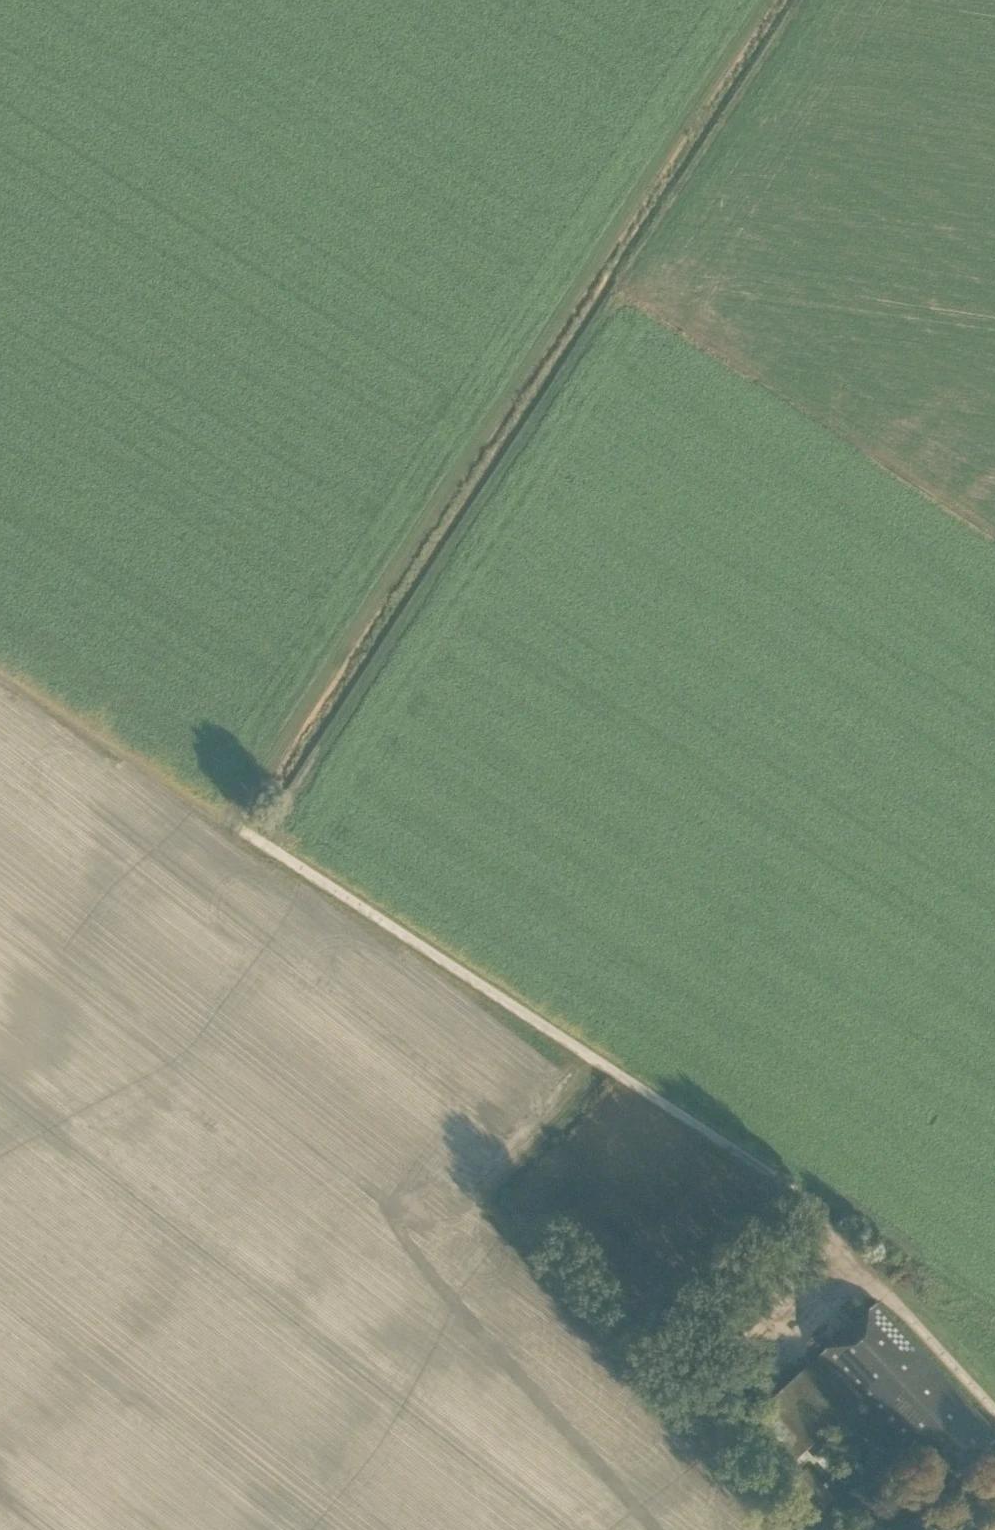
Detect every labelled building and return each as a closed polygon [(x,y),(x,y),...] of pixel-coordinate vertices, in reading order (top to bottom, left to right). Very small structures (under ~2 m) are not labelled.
[(876,1303),(731,1436),(773,1482),(860,1402),(911,1458),(914,1455),(929,1471),(933,1467),(949,1485),(994,1442),(994,1432),(876,1303)] [(840,1453),(825,1437),(810,1450),(825,1467),(840,1453)]
